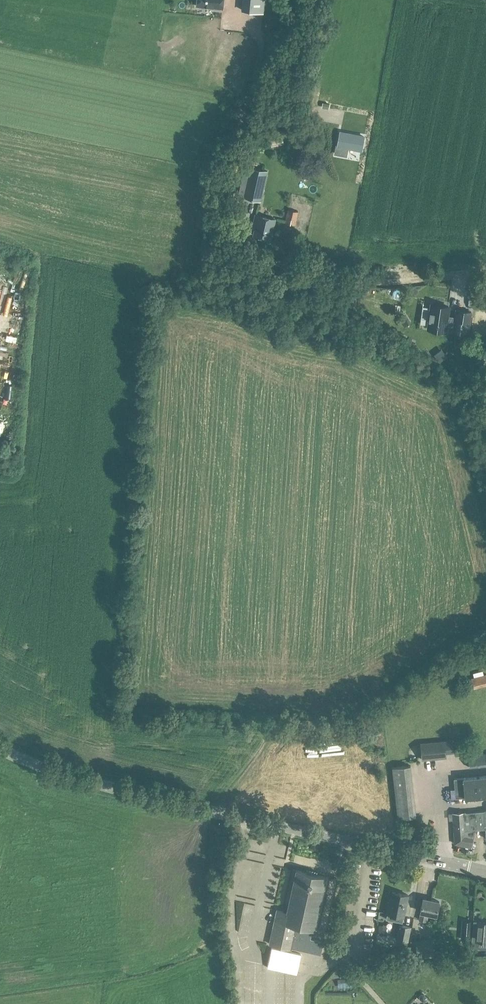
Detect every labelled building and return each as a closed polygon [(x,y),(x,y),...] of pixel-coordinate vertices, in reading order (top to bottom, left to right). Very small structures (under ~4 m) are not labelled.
[(223,9),(223,0),(197,0),(197,6),(223,9)] [(243,10),(263,12),(264,0),(244,0),(243,10)] [(352,159),(360,160),(362,147),(339,142),(337,156),(335,164),(344,165),(346,158),(349,158),(349,159),(352,160),(352,159)] [(262,201),(268,171),(250,167),(244,197),(262,201)] [(288,209),(285,223),(296,225),(298,211),(288,209)] [(254,235),(270,239),(275,219),(256,215),(254,223),(256,224),(254,235)] [(453,326),(454,317),(449,316),(451,306),(430,303),(427,329),(447,332),(448,326),(453,326)] [(469,335),(472,311),(455,309),(454,317),(453,326),(452,332),(469,335)] [(411,322),(405,313),(399,318),(404,327),(411,322)] [(472,678),(474,688),(485,685),(485,675),(472,678)] [(445,740),(420,743),(422,760),(447,758),(446,752),(445,740)] [(452,740),(445,740),(446,752),(453,751),(452,740)] [(468,756),(470,767),(485,765),(485,754),(468,756)] [(411,766),(403,766),(393,767),(398,818),(416,816),(411,766)] [(455,778),(456,797),(465,796),(465,797),(485,795),(485,775),(455,778)] [(466,811),(452,812),(454,843),(471,847),(475,829),(485,828),(485,833),(485,810),(466,812),(466,811)] [(469,860),(472,849),(461,846),(458,856),(469,860)] [(323,942),(311,939),(313,929),(314,929),(326,877),(297,870),(288,911),(278,909),(270,944),(290,949),(290,948),(321,955),(323,942)] [(392,891),(387,913),(395,915),(394,921),(402,923),(408,895),(392,891)] [(423,898),(421,912),(419,920),(427,922),(428,914),(436,916),(439,901),(423,898)] [(462,920),(461,939),(470,940),(472,921),(462,920)] [(475,941),(485,941),(485,921),(477,920),(475,941)] [(409,941),(411,931),(412,927),(398,924),(396,938),(409,941)] [(379,925),(378,935),(386,935),(386,932),(387,928),(387,925),(379,925)] [(432,938),(416,939),(416,940),(417,957),(434,955),(432,938)]
